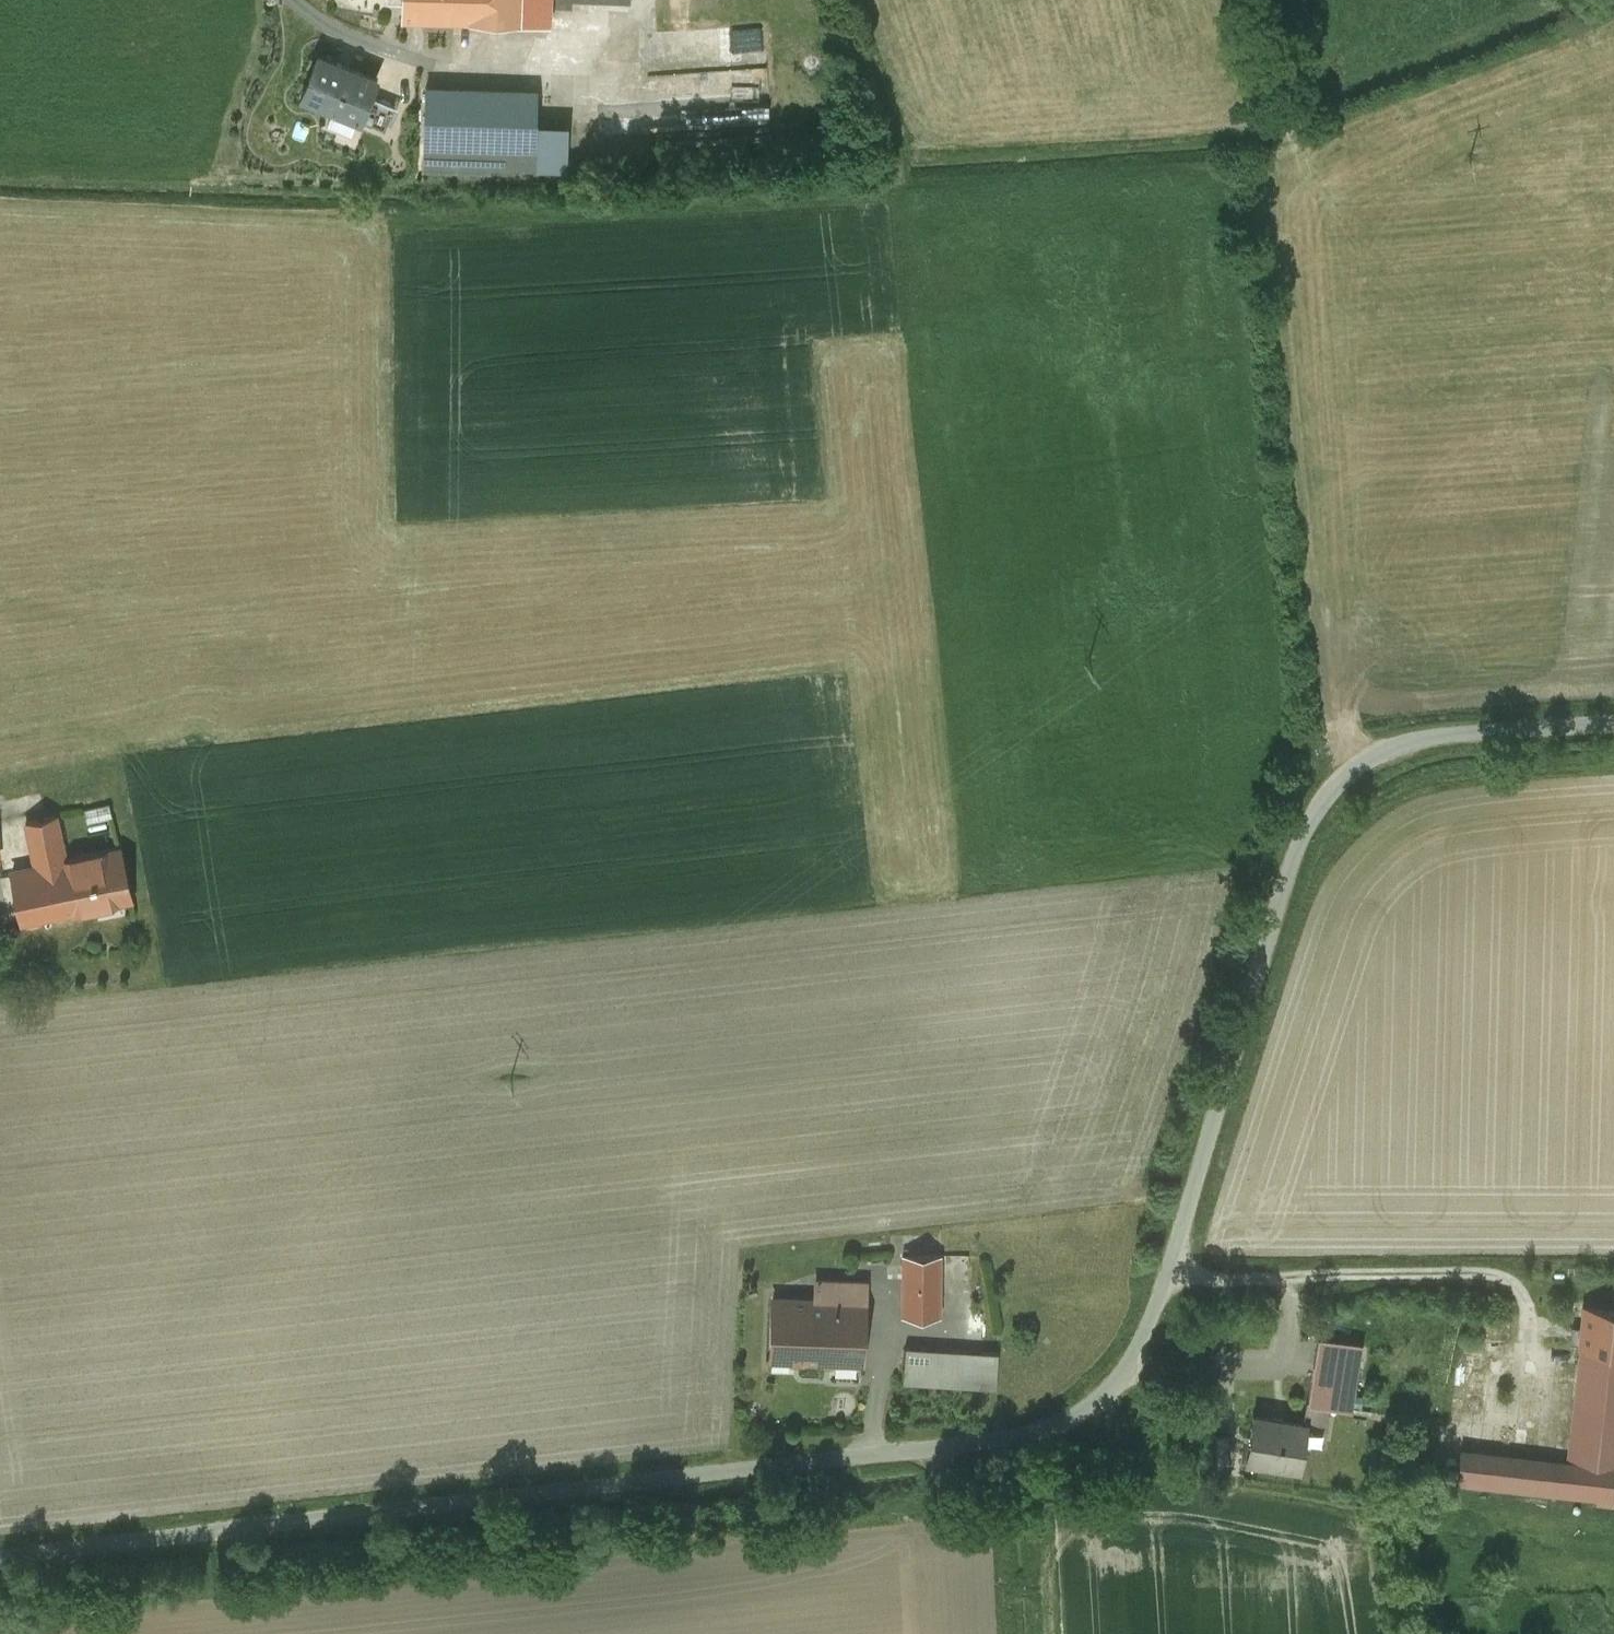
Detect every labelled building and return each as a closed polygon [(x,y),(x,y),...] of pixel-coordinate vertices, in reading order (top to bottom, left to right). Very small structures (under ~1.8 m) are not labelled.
[(401,18),(469,20),(469,21),(526,22),(527,0),(402,0),(401,18)] [(548,7),(592,9),(592,0),(548,0),(548,7)] [(592,9),(548,7),(545,72),(590,74),(592,9)] [(376,76),(317,53),(301,95),(359,118),(370,92),(376,76)] [(536,89),(425,86),(423,142),(491,144),(534,145),(536,89)] [(394,102),(370,92),(359,118),(384,128),(394,102)] [(746,95),(747,133),(762,133),(761,94),(746,95)] [(491,144),(423,142),(423,167),(490,169),(490,165),(491,144)] [(534,145),(491,144),(490,165),(534,166),(534,145)] [(64,859),(55,815),(25,822),(34,865),(11,869),(22,921),(129,899),(119,848),(64,859)] [(940,1254),(903,1253),(902,1315),(939,1315),(940,1254)] [(864,1282),(816,1280),(815,1299),(779,1298),(777,1357),(861,1361),(864,1282)] [(1585,1306),(1568,1454),(1613,1459),(1613,1310),(1585,1306)] [(1350,1407),(1360,1342),(1318,1336),(1308,1400),(1328,1403),(1350,1407)] [(998,1352),(905,1346),(903,1381),(995,1387),(998,1352)] [(1304,1422),(1272,1417),(1273,1416),(1253,1412),(1246,1456),(1299,1466),(1304,1437),(1322,1440),(1328,1403),(1308,1400),(1304,1422)] [(1135,1448),(1125,1449),(1126,1462),(1137,1461),(1135,1448)] [(1460,1449),(1456,1484),(1613,1501),(1613,1466),(1460,1449)]
